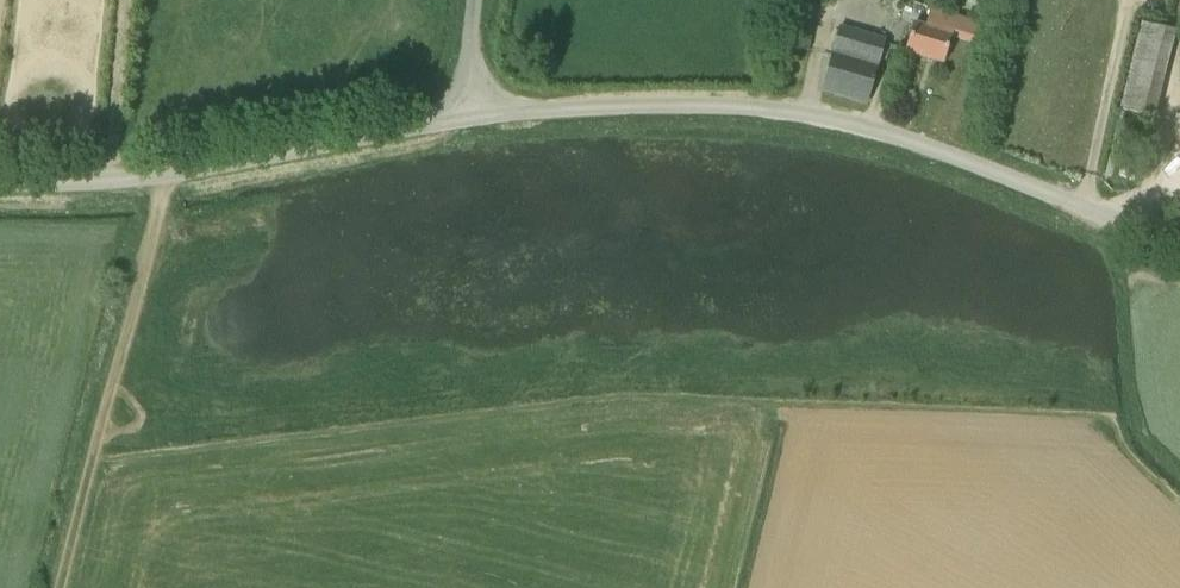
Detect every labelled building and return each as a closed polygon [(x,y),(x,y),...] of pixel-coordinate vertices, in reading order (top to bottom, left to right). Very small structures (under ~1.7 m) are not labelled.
[(854,2),(884,8),(886,0),(854,0),(854,2)] [(972,42),(978,23),(931,9),(925,27),(914,23),(905,52),(943,64),(952,36),(972,42)] [(1154,117),(1176,31),(1141,22),(1119,109),(1154,117)] [(868,104),(883,44),(884,38),(839,25),(838,31),(822,90),(868,104)] [(1160,123),(1179,127),(1179,78),(1169,76),(1160,123)]
